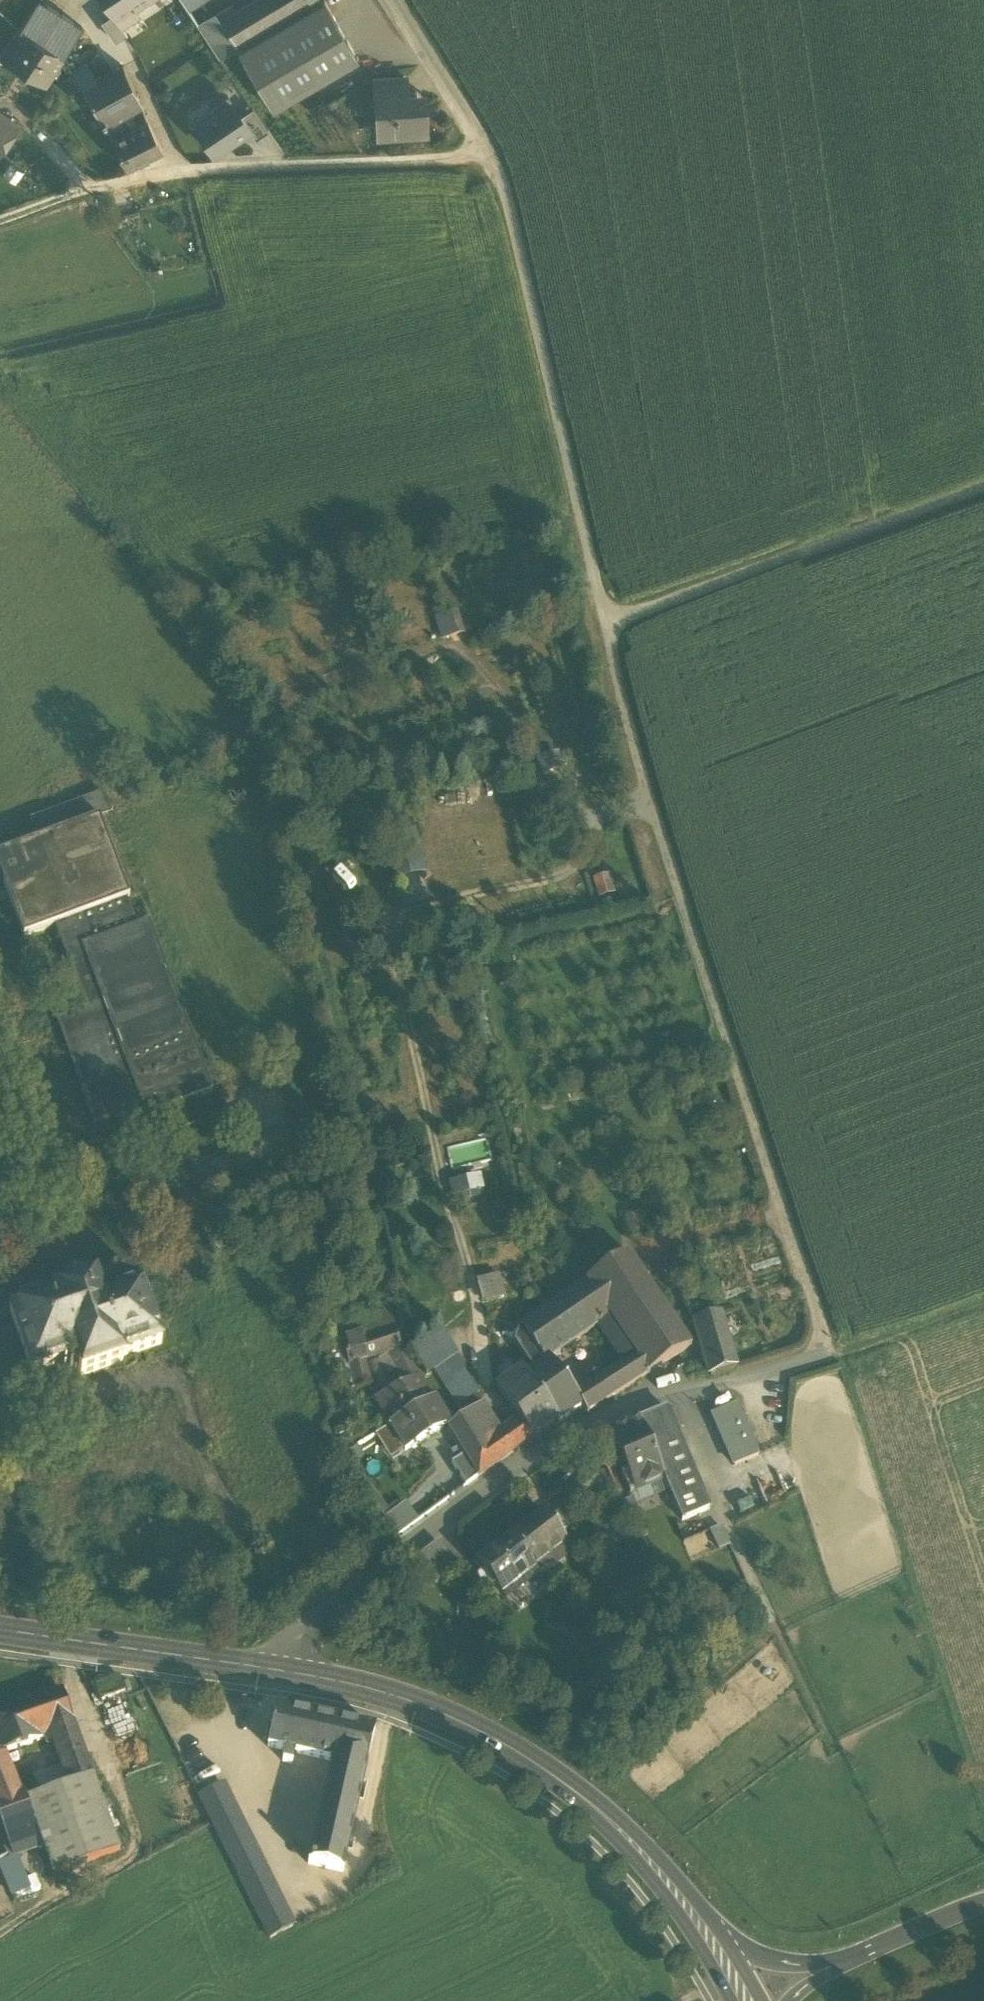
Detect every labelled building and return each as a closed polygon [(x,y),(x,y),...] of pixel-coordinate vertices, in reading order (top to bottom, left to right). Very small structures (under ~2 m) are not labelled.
[(19,29),(62,56),(82,26),(41,0),(38,0),(19,29)] [(147,0),(104,0),(113,13),(118,21),(135,9),(147,0)] [(189,7),(196,19),(229,0),(202,0),(189,7)] [(219,57),(236,47),(237,46),(239,49),(321,2),(320,0),(260,0),(238,13),(222,22),(215,26),(208,15),(196,22),(219,57)] [(272,108),(358,58),(325,0),(238,50),(272,108)] [(231,1),(215,10),(222,22),(238,13),(231,1)] [(135,9),(118,21),(122,26),(138,14),(135,9)] [(215,10),(208,15),(215,26),(222,22),(215,10)] [(118,21),(113,13),(101,21),(114,42),(127,33),(122,26),(118,21)] [(63,56),(62,56),(19,29),(2,55),(46,83),(63,56)] [(72,71),(83,88),(97,80),(94,77),(86,62),(72,71)] [(83,88),(104,125),(123,115),(130,110),(141,104),(123,66),(97,80),(83,88)] [(375,78),(376,95),(406,93),(405,76),(375,78)] [(397,128),(397,135),(426,133),(425,112),(423,92),(416,93),(406,93),(376,95),(378,129),(397,128)] [(210,105),(214,110),(230,99),(227,94),(210,105)] [(194,124),(213,151),(248,128),(249,127),(240,114),(230,99),(214,110),(194,124)] [(252,106),(240,114),(249,127),(248,128),(255,138),(268,129),(252,106)] [(130,129),(138,125),(130,110),(123,115),(130,129)] [(18,126),(0,115),(0,155),(18,126)] [(111,137),(126,167),(162,149),(148,120),(138,125),(130,129),(123,115),(104,125),(111,137)] [(378,136),(397,135),(397,128),(378,129),(378,136)] [(29,821),(37,843),(99,820),(112,815),(104,793),(29,821)] [(99,820),(37,843),(0,856),(0,878),(22,939),(53,928),(126,901),(129,900),(99,820)] [(386,843),(394,870),(421,863),(414,836),(386,843)] [(610,874),(592,878),(597,897),(615,893),(610,874)] [(126,901),(53,928),(84,1011),(54,1022),(62,1043),(93,1126),(115,1118),(128,1152),(176,1134),(167,1111),(212,1095),(149,923),(136,928),(126,901)] [(670,1216),(672,1227),(683,1225),(681,1214),(670,1216)] [(654,1218),(656,1230),(667,1228),(665,1216),(654,1218)] [(597,1330),(613,1319),(655,1292),(630,1254),(520,1326),(545,1361),(549,1358),(550,1361),(597,1330)] [(73,1361),(79,1379),(121,1364),(120,1360),(160,1346),(140,1289),(137,1289),(132,1273),(95,1286),(94,1282),(82,1286),(81,1282),(61,1289),(62,1293),(8,1312),(30,1376),(73,1361)] [(481,1282),(486,1304),(504,1299),(498,1277),(481,1282)] [(613,1319),(637,1356),(649,1374),(691,1347),(655,1292),(613,1319)] [(695,1321),(711,1375),(737,1369),(721,1313),(695,1321)] [(597,1330),(621,1366),(637,1356),(613,1319),(597,1330)] [(341,1341),(354,1389),(370,1385),(363,1360),(400,1348),(392,1324),(341,1341)] [(532,1370),(525,1375),(558,1420),(560,1422),(582,1407),(583,1406),(575,1396),(550,1361),(549,1358),(545,1361),(520,1326),(514,1345),(532,1370)] [(429,1377),(436,1373),(455,1360),(458,1358),(440,1331),(410,1349),(429,1377)] [(391,1357),(405,1384),(417,1378),(403,1350),(391,1357)] [(607,1401),(649,1374),(637,1356),(621,1366),(595,1383),(607,1401)] [(445,1387),(464,1374),(455,1360),(436,1373),(445,1387)] [(533,1438),(558,1420),(525,1375),(522,1370),(498,1387),(520,1419),(533,1438)] [(445,1387),(458,1406),(477,1394),(464,1374),(445,1387)] [(388,1426),(390,1425),(431,1400),(417,1378),(405,1384),(375,1400),(388,1426)] [(587,1414),(607,1401),(595,1383),(575,1396),(583,1406),(582,1407),(587,1414)] [(435,1398),(431,1400),(390,1425),(405,1450),(450,1423),(435,1398)] [(478,1476),(499,1462),(486,1440),(500,1431),(484,1404),(451,1425),(448,1428),(464,1455),(478,1476)] [(713,1415),(735,1466),(759,1456),(736,1405),(713,1415)] [(669,1492),(682,1521),(710,1509),(666,1408),(640,1419),(666,1479),(664,1479),(669,1492)] [(520,1419),(500,1431),(486,1440),(499,1462),(533,1438),(520,1419)] [(622,1474),(630,1494),(664,1479),(666,1479),(640,1419),(639,1420),(613,1432),(630,1470),(622,1474)] [(391,1459),(405,1450),(390,1425),(388,1426),(375,1434),(391,1459)] [(451,1463),(465,1485),(478,1476),(464,1455),(451,1463)] [(563,1481),(570,1490),(588,1477),(581,1467),(563,1481)] [(569,1491),(577,1503),(602,1485),(593,1473),(588,1477),(570,1490),(569,1491)] [(636,1506),(669,1492),(664,1479),(630,1494),(633,1499),(636,1506)] [(621,1503),(628,1519),(639,1515),(636,1506),(633,1499),(621,1503)] [(406,1501),(386,1516),(399,1534),(419,1519),(406,1501)] [(542,1511),(510,1537),(535,1569),(549,1558),(555,1566),(574,1551),(561,1535),(570,1528),(559,1514),(550,1521),(542,1511)] [(528,1574),(535,1569),(510,1537),(495,1548),(493,1545),(476,1559),(486,1572),(479,1577),(488,1588),(495,1583),(504,1593),(518,1582),(521,1586),(531,1578),(528,1574)] [(415,1557),(433,1580),(455,1562),(438,1540),(415,1557)] [(4,1751),(45,1737),(43,1732),(50,1729),(73,1721),(62,1690),(31,1700),(31,1701),(0,1712),(0,1753),(4,1751)] [(308,1863),(343,1871),(375,1729),(277,1708),(267,1747),(285,1751),(282,1762),(291,1764),(294,1753),(331,1761),(324,1792),(308,1863)] [(50,1729),(55,1743),(78,1735),(73,1721),(50,1729)] [(55,1743),(60,1758),(83,1751),(78,1735),(55,1743)] [(21,1797),(4,1754),(5,1753),(4,1751),(0,1753),(0,1806),(21,1797)] [(91,1773),(83,1751),(60,1758),(68,1781),(91,1773)] [(119,1851),(91,1773),(68,1781),(69,1784),(27,1798),(26,1799),(36,1827),(42,1843),(53,1874),(119,1851)] [(221,1782),(198,1794),(219,1836),(241,1822),(221,1782)] [(21,1797),(0,1806),(0,1821),(6,1838),(36,1827),(26,1799),(27,1798),(26,1795),(21,1797)] [(226,1851),(270,1938),(293,1926),(241,1822),(219,1836),(226,1851)] [(36,1827),(6,1838),(12,1853),(42,1843),(36,1827)] [(16,1856),(0,1863),(0,1871),(11,1897),(30,1889),(16,1856)]
